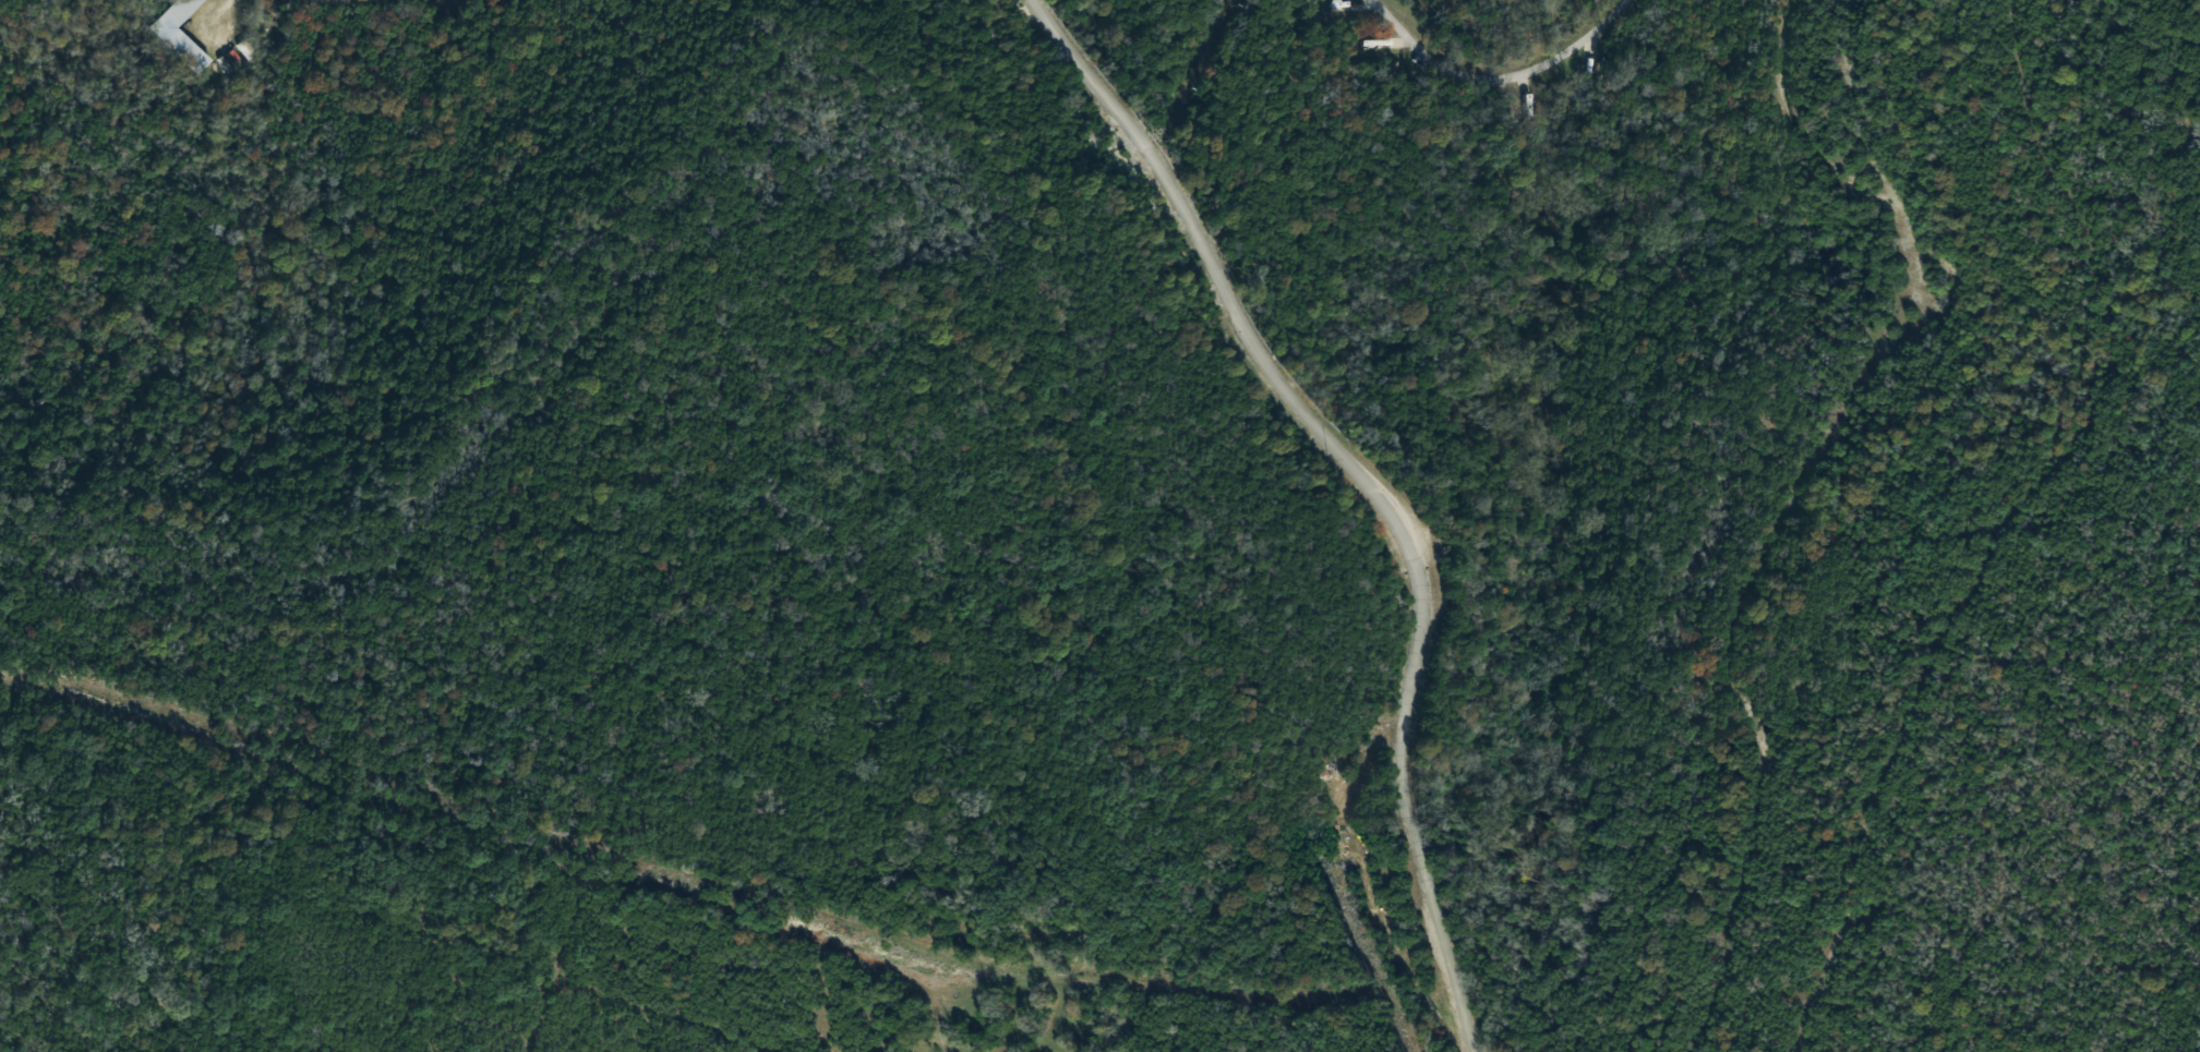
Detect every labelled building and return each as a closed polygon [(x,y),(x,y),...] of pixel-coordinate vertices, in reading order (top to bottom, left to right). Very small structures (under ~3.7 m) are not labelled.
[(207,0),(180,0),(151,30),(200,77),(214,63),(179,29),(207,0)] [(241,47),(254,63),(261,58),(249,41),(241,47)]
